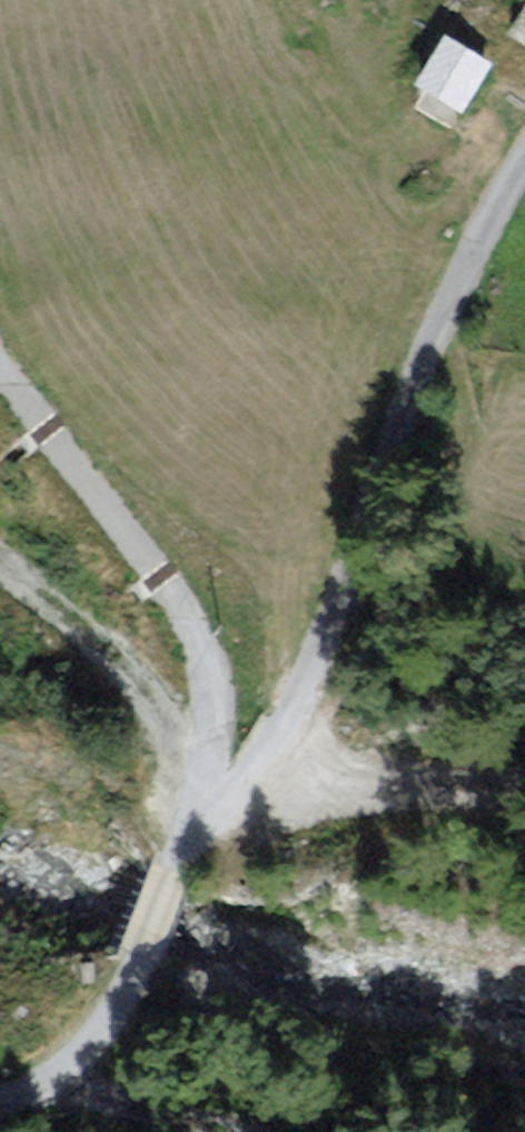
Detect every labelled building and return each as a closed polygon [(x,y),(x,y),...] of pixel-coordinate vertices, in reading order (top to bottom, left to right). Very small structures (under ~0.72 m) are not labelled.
[(512,34),(524,42),(524,13),(512,34)] [(487,62),(445,34),(414,81),(456,109),(487,62)]
